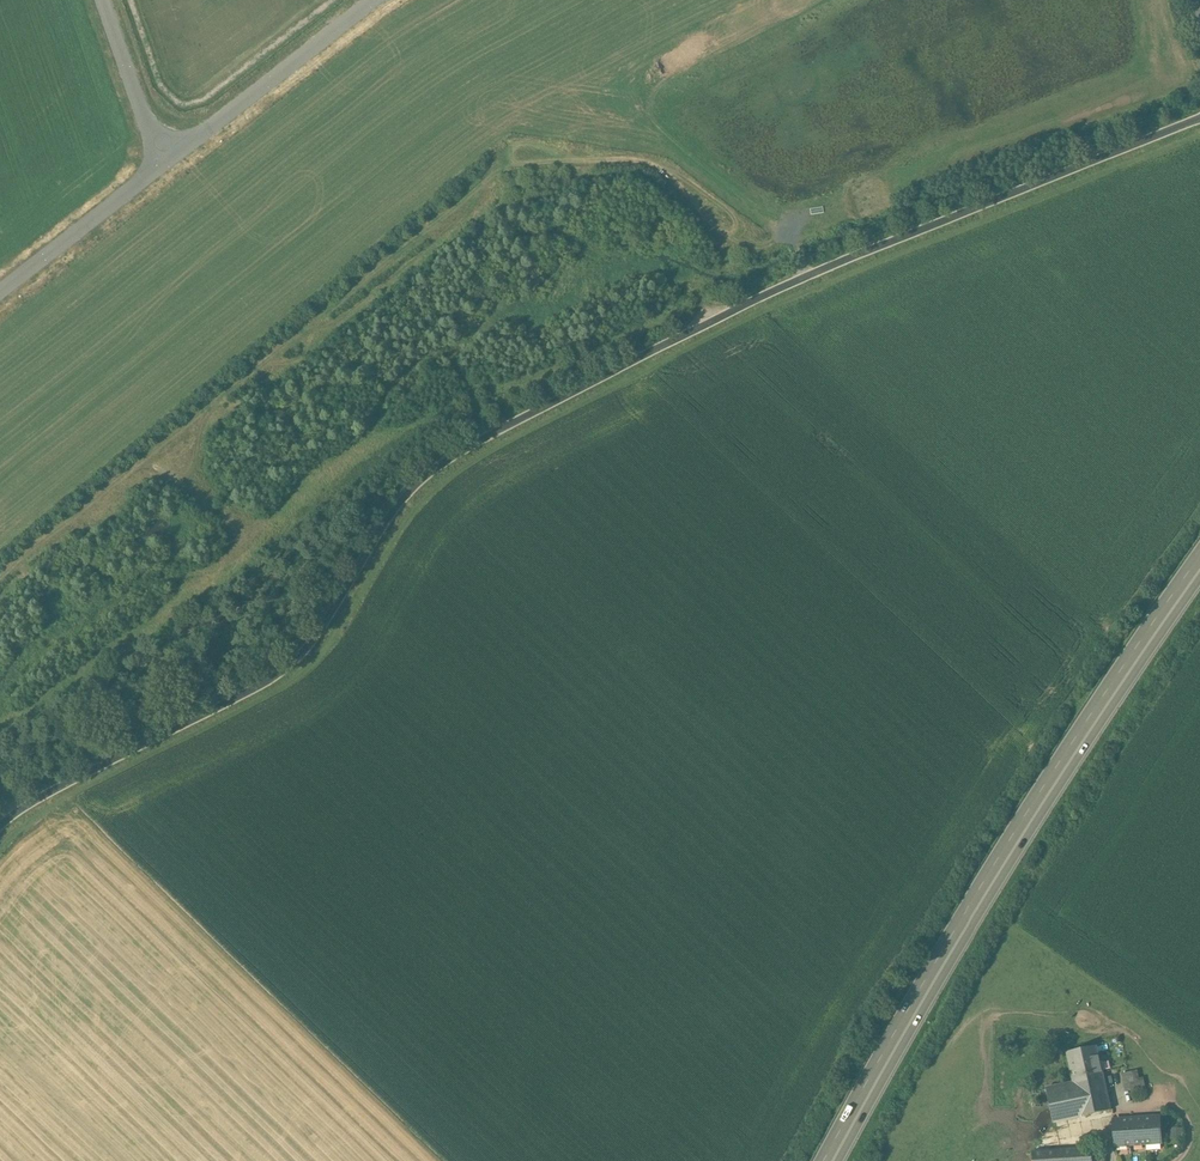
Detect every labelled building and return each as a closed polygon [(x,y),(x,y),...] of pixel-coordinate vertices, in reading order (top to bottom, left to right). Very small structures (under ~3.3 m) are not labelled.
[(1073,1083),(1081,1116),(1111,1110),(1097,1046),(1067,1052),(1073,1083)] [(1147,1087),(1145,1075),(1141,1076),(1140,1069),(1123,1072),(1127,1091),(1147,1087)] [(1081,1116),(1073,1083),(1046,1089),(1053,1122),(1081,1116)] [(1144,1119),(1146,1143),(1161,1142),(1160,1118),(1144,1119)] [(1146,1143),(1144,1119),(1129,1120),(1131,1144),(1146,1143)] [(1131,1144),(1129,1120),(1114,1121),(1115,1145),(1131,1144)] [(1092,1148),(1093,1160),(1105,1160),(1104,1147),(1092,1148)] [(1032,1151),(1032,1160),(1093,1160),(1092,1148),(1032,1151)]
